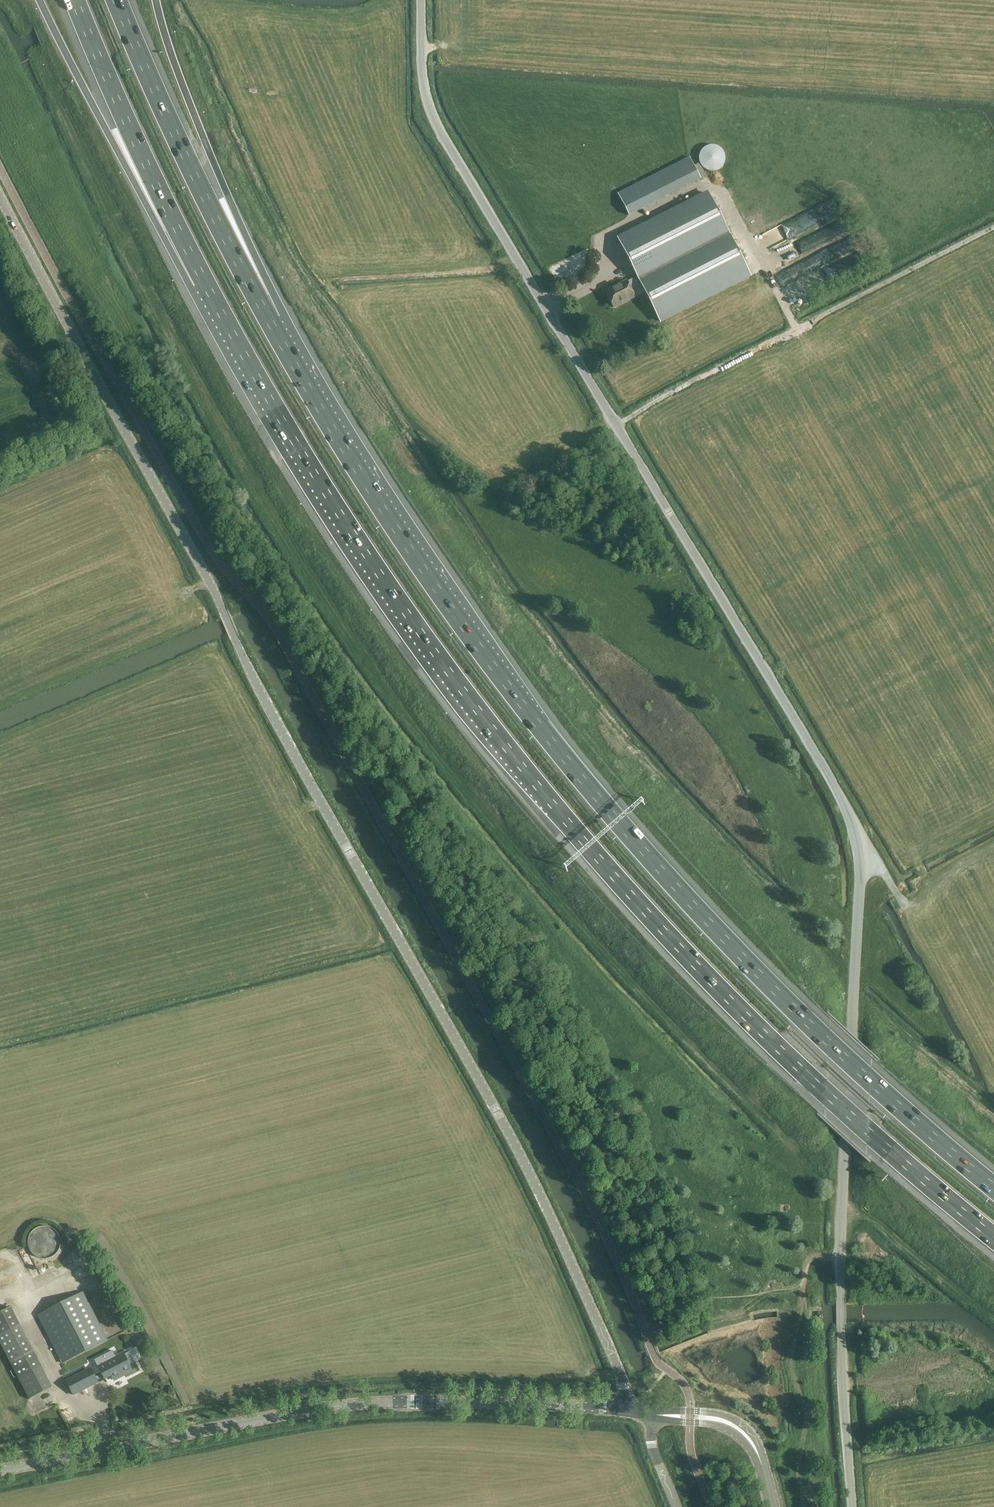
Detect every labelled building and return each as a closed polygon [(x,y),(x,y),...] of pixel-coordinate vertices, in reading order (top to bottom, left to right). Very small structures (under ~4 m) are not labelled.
[(710,172),(712,172),(714,172),(717,171),(719,170),(721,169),(722,167),(723,165),(724,163),(725,161),(725,159),(725,157),(724,154),(723,152),(722,150),(721,149),(719,148),(717,147),(714,146),(712,146),(710,146),(708,147),(706,148),(704,149),(702,150),(701,152),(700,154),(699,157),(699,159),(699,161),(700,163),(701,165),(702,167),(704,169),(706,170),(708,171),(710,172)] [(618,193),(629,216),(701,179),(689,157),(618,193)] [(635,297),(631,289),(641,284),(642,285),(731,240),(732,239),(709,193),(618,238),(637,276),(627,282),(626,281),(606,292),(615,308),(635,297)] [(841,258),(841,259),(856,254),(850,237),(823,247),(829,264),(832,263),(834,269),(837,268),(834,261),(841,258)] [(661,323),(750,277),(732,239),(731,240),(642,285),(661,322),(661,323)] [(780,270),(783,277),(792,272),(788,266),(780,270)] [(466,701),(461,706),(481,731),(486,726),(466,701)] [(42,1258),(44,1259),(47,1258),(50,1258),(52,1257),(55,1255),(57,1253),(58,1251),(59,1248),(60,1245),(60,1243),(60,1240),(59,1237),(58,1235),(57,1232),(55,1230),(52,1229),(50,1227),(47,1227),(44,1226),(42,1227),(39,1227),(36,1229),(34,1230),(32,1232),(30,1235),(29,1237),(28,1240),(28,1243),(28,1245),(29,1248),(30,1251),(32,1253),(34,1255),(36,1257),(39,1258),(42,1258)] [(83,1291),(37,1316),(62,1364),(108,1340),(83,1291)] [(18,1378),(29,1400),(52,1388),(41,1366),(11,1307),(0,1313),(0,1343),(18,1378)] [(91,1369),(66,1381),(73,1395),(98,1383),(97,1381),(103,1378),(104,1379),(111,1375),(114,1381),(132,1371),(129,1364),(134,1361),(129,1352),(124,1355),(123,1353),(116,1356),(113,1351),(95,1360),(102,1374),(95,1377),(91,1369)]
